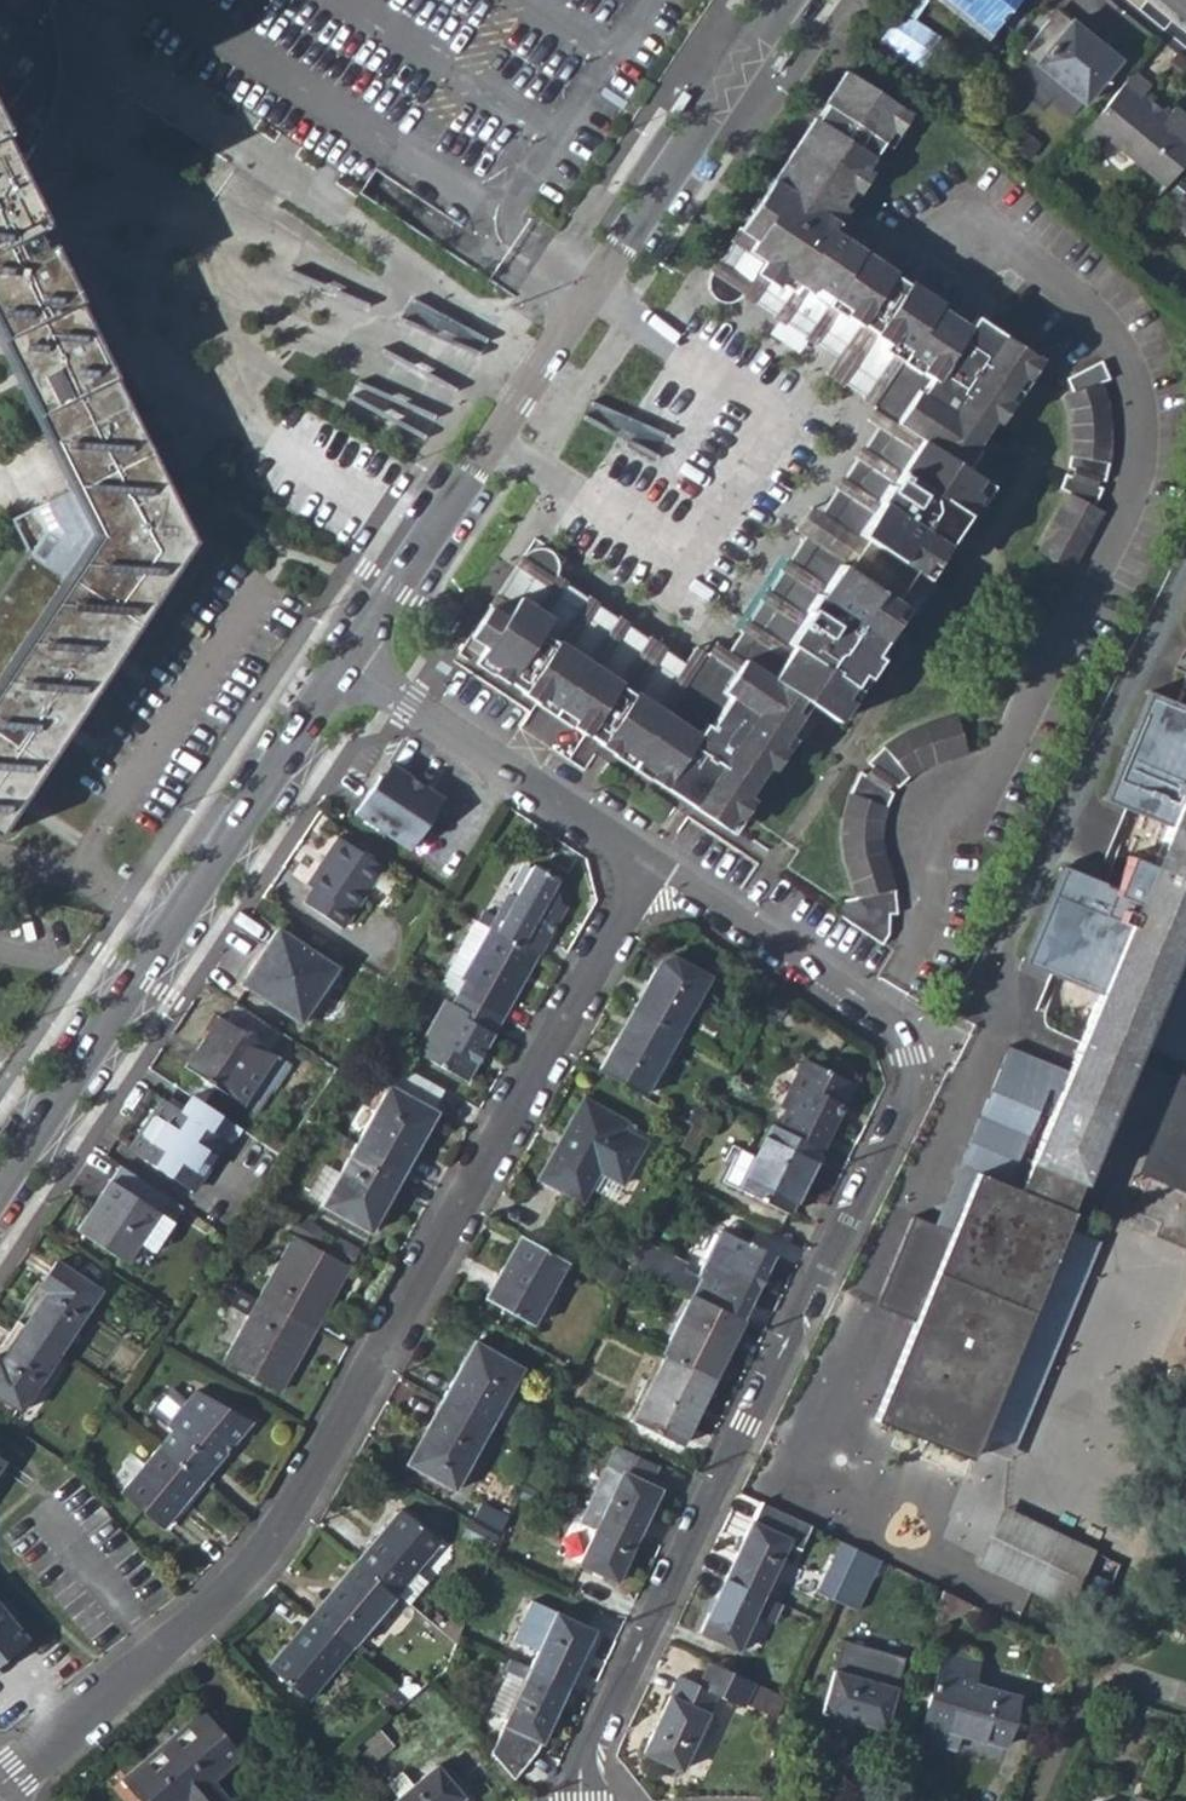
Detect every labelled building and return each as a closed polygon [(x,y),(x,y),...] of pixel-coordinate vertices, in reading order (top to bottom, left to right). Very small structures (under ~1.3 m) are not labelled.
[(929,0),(982,44),(1018,0),(928,0),(929,0)] [(1052,16),(1020,56),(1082,107),(1114,67),(1052,16)] [(777,71),(788,54),(784,51),(781,49),(770,66),(777,71)] [(821,108),(827,109),(830,104),(839,104),(836,94),(848,78),(843,74),(821,107),(821,108)] [(1167,188),(1185,164),(1185,117),(1173,106),(1166,118),(1143,98),(1152,89),(1132,74),(1078,140),(1097,156),(1109,139),(1167,188)] [(508,673),(503,680),(534,701),(539,693),(573,716),(568,724),(581,734),(584,730),(599,741),(610,725),(623,733),(616,746),(650,767),(645,776),(661,786),(668,778),(695,797),(690,805),(717,822),(725,810),(737,817),(750,799),(745,796),(764,765),(770,769),(784,748),(779,744),(786,734),(778,728),(790,711),(799,699),(805,704),(833,722),(846,702),(840,698),(854,675),(861,677),(874,658),(868,654),(863,650),(883,617),(891,605),(879,596),(881,592),(894,569),(897,564),(912,575),(920,562),(934,543),(953,514),(960,517),(974,495),(969,491),(976,479),(966,471),(959,466),(980,433),(990,418),(997,424),(1011,403),(1004,399),(1018,376),(1025,381),(1039,360),(986,324),(974,343),(932,314),(933,311),(902,290),(904,286),(888,275),(886,279),(823,237),(826,231),(831,224),(834,227),(843,212),(836,208),(847,192),(853,197),(867,176),(860,171),(886,133),(893,136),(906,118),(848,78),(836,94),(839,104),(830,104),(827,109),(821,108),(798,142),(811,151),(806,158),(798,158),(723,273),(825,342),(836,322),(849,330),(837,350),(854,361),(847,373),(891,404),(885,412),(897,421),(892,430),(917,447),(911,457),(899,449),(893,458),(885,453),(881,458),(875,456),(840,507),(848,513),(844,519),(851,523),(847,530),(855,536),(834,567),(825,561),(821,566),(814,563),(809,570),(801,565),(719,689),(700,679),(693,689),(674,678),(665,689),(659,686),(647,702),(634,694),(654,664),(527,580),(483,644),(477,651),(495,665),(508,673)] [(694,96),(685,90),(671,111),(676,114),(680,117),(694,96)] [(634,694),(647,702),(659,686),(665,689),(674,678),(693,689),(700,679),(719,689),(801,565),(809,570),(814,563),(821,566),(825,561),(834,567),(855,536),(847,530),(851,523),(844,519),(848,513),(840,507),(875,456),(881,458),(885,453),(893,458),(899,449),(911,457),(917,447),(892,430),(897,421),(885,412),(891,404),(847,373),(854,361),(837,350),(849,330),(836,322),(825,342),(723,273),(798,158),(806,158),(811,151),(798,142),(821,108),(821,107),(704,281),(703,286),(703,291),(704,296),(705,300),(708,304),(711,306),(717,307),(723,306),(729,305),(734,301),(828,364),(818,379),(870,412),(862,424),(871,430),(814,515),(804,510),(788,532),(798,539),(723,652),(714,645),(702,660),(691,651),(681,665),(549,578),(562,557),(532,537),(465,635),(483,644),(527,580),(654,664),(634,694)] [(14,179),(0,151),(0,336),(96,533),(66,577),(28,552),(0,595),(0,818),(190,539),(14,179)] [(836,208),(843,212),(853,197),(847,192),(836,208)] [(823,237),(886,279),(888,275),(889,272),(826,231),(823,237)] [(902,290),(933,311),(935,308),(937,304),(905,283),(904,286),(902,290)] [(932,314),(974,343),(986,324),(974,316),(965,329),(935,308),(933,311),(932,314)] [(1070,456),(1068,467),(1102,481),(1105,471),(1109,457),(1111,442),(1111,428),(1110,413),(1108,398),(1104,384),(1111,381),(1102,362),(1066,379),(1072,395),(1065,398),(1069,409),(1071,421),(1072,432),(1072,444),(1070,456)] [(1004,399),(1011,403),(1025,381),(1018,376),(1004,399)] [(959,466),(966,471),(988,438),(980,433),(959,466)] [(1064,494),(1034,553),(1067,570),(1097,514),(1089,508),(1098,489),(1064,475),(1056,491),(1064,494)] [(920,562),(928,566),(940,548),(934,543),(920,562)] [(881,592),(907,609),(921,586),(894,569),(881,592)] [(863,650),(868,654),(888,622),(883,617),(863,650)] [(1173,673),(1185,678),(1185,644),(1173,673)] [(491,672),(503,680),(508,673),(495,665),(491,672)] [(840,698),(846,702),(861,677),(854,675),(840,698)] [(534,701),(568,724),(573,716),(539,693),(534,701)] [(790,711),(797,715),(805,704),(799,699),(790,711)] [(869,747),(859,759),(889,778),(909,760),(930,751),(941,749),(952,747),(962,744),(949,709),(934,710),(923,713),(913,716),(904,721),(894,726),(881,736),(869,747)] [(598,744),(645,776),(650,767),(616,746),(623,733),(610,725),(599,741),(598,744)] [(373,773),(349,812),(407,848),(439,797),(385,763),(377,775),(373,773)] [(838,899),(831,909),(879,940),(886,929),(884,905),(892,905),(890,883),(885,873),(880,853),(878,841),(877,828),(878,816),(880,806),(882,796),(886,787),(854,772),(846,787),(839,811),(839,827),(839,843),(842,859),(853,899),(838,899)] [(1018,1188),(1070,1209),(1185,928),(1185,779),(1178,776),(1145,855),(1127,862),(1095,939),(1117,949),(1026,1169),(1018,1188)] [(661,786),(690,805),(695,797),(668,778),(661,786)] [(311,888),(303,902),(342,926),(382,867),(336,836),(304,884),(311,888)] [(498,918),(493,928),(535,952),(563,904),(555,898),(553,880),(556,875),(532,861),(513,892),(508,890),(494,914),(498,918)] [(456,943),(470,952),(487,925),(471,916),(456,943)] [(442,971),(434,981),(454,992),(499,1017),(535,952),(493,928),(487,925),(470,952),(455,978),(442,971)] [(276,927),(239,984),(297,1023),(335,965),(276,927)] [(653,969),(632,1007),(637,1010),(676,1031),(704,979),(667,958),(659,972),(653,969)] [(1152,1045),(1185,1058),(1185,971),(1183,970),(1152,1045)] [(463,1080),(499,1017),(454,992),(449,1002),(441,997),(411,1050),(463,1080)] [(617,1039),(597,1071),(642,1095),(676,1031),(637,1010),(620,1041),(617,1039)] [(219,1019),(187,1067),(246,1105),(278,1057),(219,1019)] [(289,1064),(278,1057),(246,1105),(257,1113),(289,1064)] [(785,1110),(777,1127),(819,1147),(851,1082),(802,1058),(778,1107),(785,1110)] [(1170,1068),(1132,1160),(1151,1168),(1185,1183),(1185,1074),(1170,1068)] [(387,1082),(354,1141),(401,1168),(419,1135),(414,1131),(428,1104),(387,1082)] [(165,1101),(133,1149),(188,1185),(220,1138),(209,1131),(214,1124),(237,1140),(243,1131),(192,1097),(182,1112),(165,1101)] [(581,1099),(552,1151),(596,1176),(619,1188),(644,1143),(622,1131),(625,1123),(581,1099)] [(685,1119),(702,1129),(711,1114),(694,1104),(685,1119)] [(788,1214),(819,1147),(777,1127),(771,1124),(740,1191),(788,1214)] [(382,1203),(401,1168),(354,1141),(319,1204),(361,1228),(376,1200),(382,1203)] [(581,1203),(596,1176),(552,1151),(537,1178),(581,1203)] [(1018,1188),(1026,1169),(1025,1168),(1022,1167),(1015,1167),(1009,1169),(1004,1172),(1000,1176),(997,1180),(1018,1188)] [(1151,1168),(1133,1212),(1159,1221),(1153,1236),(1185,1249),(1185,1183),(1151,1168)] [(1070,1209),(1018,1188),(997,1180),(975,1171),(958,1211),(950,1231),(931,1223),(911,1215),(875,1305),(914,1321),(874,1419),(970,1459),(976,1446),(1065,1227),(1072,1210),(1070,1209)] [(125,1263),(131,1253),(122,1248),(148,1207),(110,1181),(76,1231),(125,1263)] [(136,1246),(152,1255),(172,1223),(148,1207),(122,1248),(131,1253),(136,1246)] [(950,1231),(958,1211),(954,1210),(951,1210),(948,1210),(945,1211),(943,1211),(941,1213),(938,1214),(936,1216),(934,1218),(932,1220),(931,1223),(950,1231)] [(1065,1227),(976,1446),(1009,1460),(1100,1241),(1065,1227)] [(698,1276),(684,1270),(665,1261),(657,1277),(692,1293),(742,1318),(772,1255),(748,1243),(747,1245),(720,1232),(698,1276)] [(292,1233),(257,1298),(313,1329),(323,1313),(320,1312),(346,1263),(292,1233)] [(527,1322),(562,1258),(520,1235),(502,1266),(498,1265),(481,1295),(527,1322)] [(632,1264),(657,1277),(665,1261),(684,1270),(686,1264),(643,1244),(632,1264)] [(43,1293),(20,1326),(58,1352),(97,1293),(53,1263),(37,1288),(43,1293)] [(692,1293),(662,1354),(666,1356),(714,1378),(742,1318),(692,1293)] [(305,1344),(313,1329),(257,1298),(223,1359),(276,1389),(302,1343),(305,1344)] [(58,1352),(20,1326),(0,1357),(0,1405),(15,1415),(58,1352)] [(461,1363),(440,1400),(488,1427),(493,1419),(506,1396),(520,1369),(477,1345),(466,1366),(461,1363)] [(683,1445),(714,1378),(666,1356),(654,1382),(651,1379),(631,1420),(683,1445)] [(169,1427),(157,1441),(159,1443),(201,1478),(248,1419),(194,1389),(165,1423),(169,1427)] [(493,1419),(510,1428),(523,1404),(506,1396),(493,1419)] [(454,1489),(488,1427),(440,1400),(425,1427),(430,1431),(412,1466),(454,1489)] [(162,1527),(201,1478),(159,1443),(144,1462),(132,1453),(125,1462),(135,1471),(121,1493),(162,1527)] [(617,1449),(587,1510),(603,1518),(638,1535),(660,1487),(652,1483),(658,1469),(617,1449)] [(737,1550),(726,1574),(763,1593),(788,1542),(800,1548),(812,1524),(761,1500),(743,1538),(737,1550)] [(1058,1529),(1003,1506),(980,1562),(1035,1585),(1058,1529)] [(475,1507),(469,1520),(496,1535),(503,1522),(475,1507)] [(401,1508),(358,1560),(395,1591),(412,1572),(438,1541),(401,1508)] [(617,1583),(638,1535),(603,1518),(581,1566),(617,1583)] [(488,1548),(496,1535),(469,1520),(462,1533),(488,1548)] [(1092,1543),(1058,1529),(1035,1585),(1069,1599),(1092,1543)] [(735,1534),(729,1546),(737,1550),(743,1538),(735,1534)] [(841,1539),(827,1575),(838,1580),(854,1545),(841,1539)] [(857,1609),(881,1557),(854,1545),(838,1580),(832,1596),(830,1599),(857,1609)] [(348,1647),(395,1591),(358,1560),(310,1616),(348,1647)] [(395,1591),(406,1601),(424,1582),(412,1572),(395,1591)] [(772,1622),(783,1603),(763,1593),(726,1574),(699,1633),(734,1650),(754,1614),(772,1622)] [(820,1590),(832,1596),(838,1580),(827,1575),(820,1590)] [(510,1659),(527,1667),(554,1610),(536,1602),(510,1659)] [(28,1639),(0,1607),(0,1662),(28,1639)] [(554,1610),(527,1667),(568,1687),(594,1629),(554,1610)] [(304,1697),(348,1647),(310,1616),(266,1667),(304,1697)] [(1033,1670),(1055,1679),(1067,1647),(1054,1641),(1046,1637),(1033,1670)] [(1055,1679),(1065,1683),(1078,1651),(1067,1647),(1055,1679)] [(943,1651),(916,1740),(942,1748),(949,1730),(998,1744),(1014,1694),(974,1682),(979,1663),(943,1651)] [(537,1754),(568,1687),(527,1667),(510,1659),(507,1657),(504,1665),(524,1676),(489,1748),(512,1778),(537,1754)] [(744,1701),(756,1706),(765,1686),(710,1660),(699,1684),(677,1675),(641,1752),(679,1770),(716,1694),(741,1705),(744,1701)] [(834,1670),(822,1712),(880,1729),(893,1688),(834,1670)] [(756,1706),(777,1715),(786,1696),(765,1686),(756,1706)] [(124,1779),(142,1800),(230,1800),(211,1778),(237,1755),(201,1712),(124,1779)] [(392,1743),(375,1725),(351,1746),(366,1765),(392,1743)] [(410,1783),(394,1796),(399,1800),(453,1800),(457,1798),(458,1796),(432,1765),(410,1783)] [(384,1783),(394,1796),(410,1783),(400,1771),(384,1783)]
